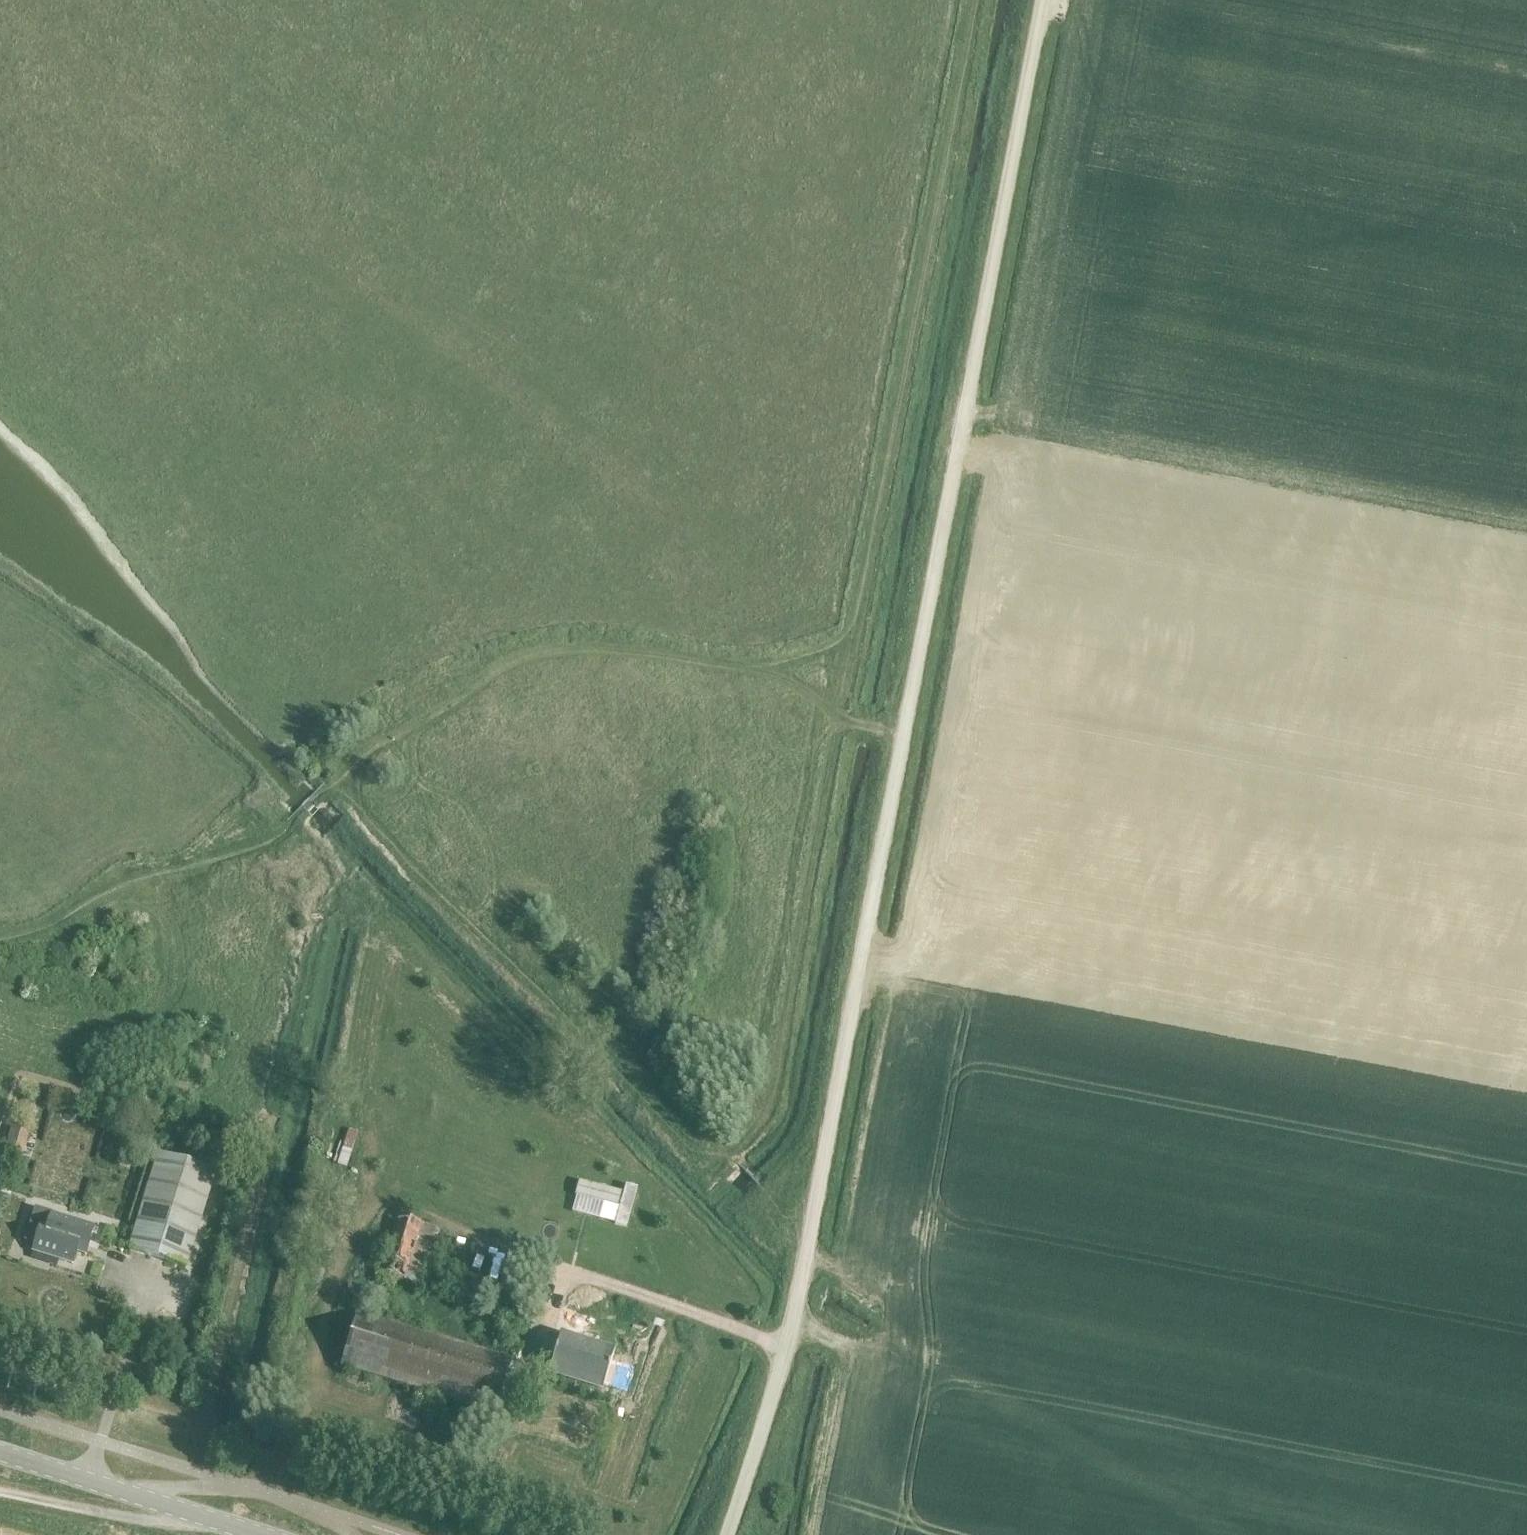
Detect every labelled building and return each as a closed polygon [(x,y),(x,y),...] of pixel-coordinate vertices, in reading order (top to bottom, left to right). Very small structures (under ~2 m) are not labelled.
[(11,1151),(29,1156),(35,1131),(17,1126),(11,1151)] [(158,1155),(129,1251),(186,1269),(216,1172),(158,1155)] [(581,1196),(623,1203),(625,1188),(583,1181),(581,1196)] [(35,1244),(33,1252),(73,1264),(79,1244),(88,1247),(94,1228),(52,1215),(48,1227),(41,1225),(39,1233),(32,1237),(35,1244)] [(380,1273),(404,1280),(408,1266),(385,1260),(380,1273)] [(341,1368),(494,1415),(511,1360),(358,1313),(341,1368)] [(548,1375),(602,1392),(614,1352),(597,1346),(600,1337),(584,1332),(581,1341),(561,1335),(560,1338),(558,1337),(555,1347),(553,1346),(551,1352),(555,1353),(548,1375)]
